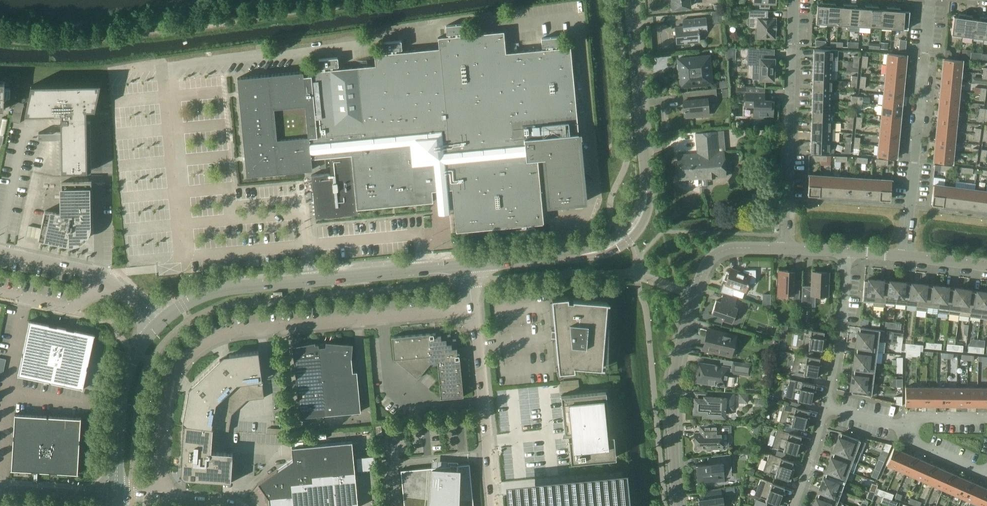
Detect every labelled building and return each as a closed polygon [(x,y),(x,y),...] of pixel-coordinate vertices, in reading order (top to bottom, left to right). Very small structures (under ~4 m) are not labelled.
[(672,0),(673,0),(674,8),(689,7),(689,0),(693,0),(672,0)] [(776,0),(754,0),(754,4),(760,4),(760,8),(770,8),(770,4),(776,4),(776,0)] [(827,23),(829,2),(822,2),(822,5),(817,4),(816,22),(827,23)] [(829,2),(827,23),(838,24),(839,6),(835,5),(836,2),(829,2)] [(839,6),(838,24),(849,25),(850,4),(844,3),(843,6),(839,6)] [(850,4),(849,25),(860,25),(861,7),(857,7),(857,4),(850,4)] [(861,7),(860,25),(870,26),(872,5),(865,5),(865,8),(861,7)] [(872,5),(870,26),(881,27),(882,9),(878,8),(879,5),(872,5)] [(882,9),(881,27),(892,28),(893,7),(887,6),(886,9),(882,9)] [(893,7),(892,28),(903,28),(905,10),(900,10),(900,7),(893,7)] [(777,29),(777,24),(775,24),(776,18),(768,18),(768,10),(749,9),(749,26),(757,26),(757,37),(775,38),(775,29),(777,29)] [(723,22),(722,10),(712,11),(713,23),(723,22)] [(963,35),(965,14),(959,13),(958,16),(954,15),(951,33),(963,35)] [(965,14),(963,35),(973,36),(976,18),(972,18),(972,15),(965,14)] [(984,38),(986,17),(980,16),(980,19),(976,18),(973,36),(984,38)] [(683,19),(684,26),(675,27),(677,43),(699,41),(698,31),(707,30),(705,17),(683,19)] [(446,33),(466,31),(465,22),(445,24),(446,33)] [(503,29),(438,35),(438,47),(373,53),(374,64),(238,77),(247,175),(313,169),(312,158),(329,156),(331,173),(312,174),(313,192),(312,192),(312,200),(314,200),(316,217),(358,213),(358,208),(433,201),(432,190),(452,188),(456,231),(544,223),(538,158),(545,157),(549,205),(585,201),(579,138),(581,138),(581,133),(579,133),(570,46),(506,51),(503,29)] [(561,36),(541,37),(542,46),(561,45),(561,36)] [(400,39),(381,41),(382,50),(401,48),(400,39)] [(774,80),(774,58),(766,58),(767,49),(748,48),(748,64),(760,64),(760,71),(758,71),(758,78),(760,78),(760,79),(774,80)] [(963,48),(962,57),(971,58),(971,52),(971,49),(963,48)] [(813,59),(832,60),(838,60),(838,49),(814,49),(813,59)] [(886,64),(906,66),(906,60),(905,60),(905,55),(887,53),(886,64)] [(321,67),(341,65),(340,56),(320,58),(321,67)] [(681,85),(711,82),(708,56),(679,59),(679,60),(678,61),(678,62),(677,62),(677,63),(677,64),(677,65),(677,66),(677,67),(677,68),(677,69),(678,70),(679,71),(679,72),(680,72),(681,85)] [(832,60),(813,59),(813,70),(832,70),(832,60)] [(942,69),(961,71),(962,60),(945,59),(944,64),(943,63),(942,69)] [(885,74),(903,76),(903,71),(905,71),(906,66),(886,64),(885,74)] [(961,71),(942,69),(942,75),(943,75),(943,79),(960,81),(961,71)] [(813,80),(831,80),(832,70),(813,70),(813,80)] [(903,76),(885,74),(884,84),(904,86),(904,80),(903,80),(903,76)] [(960,81),(943,79),(942,84),(941,84),(940,89),(959,91),(960,81)] [(831,80),(813,80),(812,90),(831,91),(831,80)] [(62,120),(61,120),(62,171),(92,171),(91,110),(95,110),(101,83),(32,85),(25,114),(62,114),(62,120)] [(883,94),(901,96),(901,91),(903,92),(904,86),(884,84),(883,94)] [(684,91),(685,104),(683,105),(684,117),(685,117),(702,115),(702,111),(709,111),(708,101),(717,100),(716,88),(684,91)] [(941,100),(958,101),(959,91),(940,89),(940,95),(941,95),(941,100)] [(831,91),(812,90),(812,100),(831,101),(831,91)] [(773,115),(773,105),(772,105),(772,100),(764,100),(764,93),(746,93),(746,106),(754,106),(754,116),(763,117),(763,115),(773,115)] [(901,96),(883,94),(882,104),(902,106),(902,100),(901,100),(901,96)] [(831,101),(812,100),(812,110),(830,111),(831,101)] [(958,101),(941,100),(940,104),(939,104),(938,110),(957,112),(958,101)] [(881,114),(899,116),(899,112),(901,112),(902,106),(882,104),(881,114)] [(811,121),(830,121),(830,111),(812,110),(811,121)] [(957,112),(938,110),(938,115),(939,116),(939,120),(956,122),(957,112)] [(899,116),(881,114),(880,125),(900,126),(900,121),(899,121),(899,116)] [(8,118),(2,117),(0,127),(0,132),(5,133),(8,118)] [(956,122),(939,120),(938,125),(937,124),(936,130),(955,132),(956,122)] [(835,122),(830,121),(811,121),(811,131),(835,132),(835,122)] [(880,135),(897,136),(898,132),(899,132),(900,126),(880,125),(880,135)] [(937,140),(954,142),(955,132),(936,130),(936,136),(937,136),(937,140)] [(727,175),(724,152),(719,152),(717,131),(708,132),(708,139),(710,142),(710,147),(709,147),(710,153),(706,153),(707,164),(698,165),(700,178),(727,175)] [(811,141),(835,142),(835,132),(811,131),(811,141)] [(697,153),(677,155),(679,179),(700,178),(698,165),(707,164),(706,153),(710,153),(709,147),(710,147),(710,142),(708,139),(708,132),(696,133),(697,153)] [(897,136),(880,135),(879,145),(898,147),(898,141),(897,141),(897,136)] [(954,142),(937,140),(936,145),(935,145),(934,150),(954,152),(954,142)] [(835,142),(811,141),(810,152),(834,152),(835,142)] [(898,147),(879,145),(877,156),(895,157),(896,152),(897,152),(898,147)] [(954,152),(934,150),(934,156),(935,156),(935,161),(952,163),(954,152)] [(819,195),(820,175),(809,174),(808,193),(813,193),(813,194),(819,195)] [(820,175),(819,195),(824,195),(824,194),(829,194),(830,176),(820,175)] [(839,196),(840,176),(830,176),(829,194),(833,194),(833,196),(839,196)] [(840,176),(839,196),(845,197),(845,195),(849,195),(850,177),(840,176)] [(859,197),(860,178),(850,177),(849,195),(854,196),(854,197),(859,197)] [(860,178),(859,197),(865,198),(865,196),(870,197),(871,178),(860,178)] [(880,199),(881,179),(871,178),(870,197),(874,197),(874,198),(880,199)] [(881,179),(880,199),(885,199),(885,198),(890,198),(892,180),(881,179)] [(90,226),(93,226),(92,181),(62,182),(62,214),(45,210),(39,240),(68,246),(69,243),(71,243),(74,243),(76,242),(79,242),(81,240),(83,242),(86,239),(85,237),(86,235),(88,233),(89,231),(89,228),(90,226)] [(942,205),(945,185),(934,184),(932,202),(937,203),(936,204),(942,205)] [(952,205),(955,186),(945,185),(942,205),(948,206),(948,204),(952,205)] [(955,186),(952,205),(957,205),(957,207),(962,207),(965,188),(955,186)] [(973,207),(975,189),(965,188),(962,207),(968,208),(968,207),(973,207)] [(975,189),(973,207),(977,208),(977,209),(983,210),(985,190),(975,189)] [(535,227),(516,229),(517,238),(536,236),(535,227)] [(726,271),(722,282),(719,290),(732,295),(735,286),(746,290),(748,283),(756,283),(756,269),(744,269),(744,273),(730,269),(729,272),(726,271)] [(799,298),(800,283),(794,283),(795,272),(788,271),(788,270),(779,270),(778,279),(777,279),(776,285),(778,285),(778,295),(787,295),(787,294),(793,294),(793,298),(799,298)] [(828,295),(829,272),(812,271),(812,286),(802,285),(802,305),(815,306),(815,295),(828,295)] [(874,301),(875,279),(869,279),(868,280),(864,280),(863,300),(874,301)] [(884,306),(884,302),(886,282),(882,281),(882,280),(875,279),(874,301),(873,305),(884,306)] [(895,303),(897,281),(890,280),(890,282),(886,282),(884,302),(895,303)] [(906,304),(908,284),(904,283),(904,282),(897,281),(895,303),(906,304)] [(917,305),(919,283),(912,283),(912,284),(908,284),(906,304),(917,305)] [(927,311),(930,286),(926,286),(926,284),(919,283),(917,305),(916,310),(927,311)] [(937,312),(938,312),(941,286),(934,285),(934,287),(930,286),(927,311),(927,312),(937,313),(937,312)] [(948,313),(951,289),(947,288),(948,287),(941,286),(938,312),(948,313)] [(959,315),(963,289),(956,288),(955,289),(951,289),(948,313),(959,315)] [(970,316),(973,291),(969,291),(969,289),(963,289),(959,315),(970,316)] [(980,318),(984,291),(977,290),(977,292),(973,291),(970,316),(980,318)] [(733,306),(736,297),(723,293),(721,301),(716,300),(712,312),(723,316),(722,319),(732,322),(737,307),(733,306)] [(559,371),(575,369),(575,365),(602,368),(607,301),(573,299),(573,300),(569,300),(568,296),(552,297),(555,330),(553,330),(552,338),(556,338),(559,371)] [(95,334),(55,325),(29,320),(29,321),(30,321),(18,375),(19,375),(82,388),(82,389),(83,389),(95,335),(95,334)] [(824,349),(825,342),(823,341),(824,331),(799,327),(799,328),(798,334),(801,334),(799,345),(824,349)] [(878,341),(883,342),(884,330),(860,327),(859,331),(858,331),(857,338),(878,341)] [(731,355),(733,346),(735,335),(708,329),(703,348),(731,355)] [(464,396),(460,352),(459,352),(458,352),(456,338),(451,338),(451,333),(436,334),(436,332),(392,336),(394,359),(396,359),(395,359),(418,378),(431,363),(431,362),(438,362),(441,398),(464,396)] [(877,351),(878,341),(857,338),(856,345),(858,345),(857,349),(877,351)] [(319,346),(319,343),(293,346),(295,367),(321,365),(319,346)] [(361,411),(357,371),(353,371),(351,343),(319,346),(321,365),(323,384),(326,414),(361,411)] [(733,346),(731,355),(734,356),(735,355),(736,355),(737,355),(738,354),(738,353),(739,352),(739,351),(739,350),(739,349),(738,348),(737,347),(733,346)] [(854,359),(876,362),(877,351),(857,349),(857,353),(855,352),(854,359)] [(211,427),(213,428),(229,431),(232,414),(247,399),(265,397),(263,384),(259,384),(258,380),(262,380),(259,351),(230,354),(230,357),(222,361),(220,359),(193,384),(195,386),(191,394),(188,393),(183,422),(187,423),(211,427)] [(771,353),(769,366),(775,367),(777,353),(771,353)] [(819,376),(821,368),(818,368),(820,357),(795,353),(794,360),(796,360),(794,371),(819,376)] [(854,370),(874,373),(876,362),(854,359),(853,366),(855,366),(854,370)] [(749,375),(751,364),(733,361),(731,372),(749,375)] [(725,386),(728,367),(699,362),(696,379),(706,381),(706,384),(712,385),(712,384),(725,386)] [(321,365),(295,367),(297,387),(323,384),(321,365)] [(873,384),(873,383),(874,373),(854,370),(854,374),(852,374),(851,381),(873,384)] [(813,402),(815,395),(812,394),(814,384),(789,378),(789,379),(790,379),(788,385),(791,386),(788,396),(813,402)] [(851,388),(852,388),(852,392),(876,395),(878,384),(873,383),(873,384),(851,381),(851,388)] [(323,384),(297,387),(300,417),(326,414),(323,384)] [(916,405),(916,387),(905,386),(905,405),(916,405)] [(916,387),(916,405),(926,405),(926,387),(916,387)] [(936,405),(937,387),(926,387),(926,405),(936,405)] [(937,387),(936,405),(947,405),(947,387),(937,387)] [(957,406),(957,387),(947,387),(947,405),(957,406)] [(957,387),(957,406),(967,406),(967,387),(957,387)] [(977,406),(978,387),(967,387),(967,406),(977,406)] [(977,406),(986,406),(986,387),(978,387),(977,406)] [(610,428),(606,390),(562,395),(566,433),(573,432),(573,437),(570,438),(572,461),(617,456),(614,433),(607,434),(607,428),(610,428)] [(732,408),(733,395),(720,394),(719,397),(705,396),(705,399),(695,398),(694,412),(704,412),(704,415),(724,416),(724,410),(726,410),(726,408),(732,408)] [(747,402),(748,394),(740,394),(739,402),(747,402)] [(807,428),(808,421),(806,420),(808,410),(783,403),(783,404),(784,404),(782,410),(785,411),(782,422),(807,428)] [(78,472),(82,417),(81,417),(81,418),(16,414),(16,413),(15,413),(12,468),(11,468),(11,469),(79,473),(79,472),(78,472)] [(231,483),(233,457),(233,453),(212,451),(213,428),(211,427),(187,423),(186,428),(183,428),(181,465),(184,465),(183,472),(187,472),(187,476),(194,477),(194,480),(231,483)] [(723,448),(722,432),(721,432),(721,425),(703,425),(703,432),(695,432),(695,448),(723,448)] [(799,454),(801,446),(798,446),(801,436),(777,428),(777,429),(775,435),(777,436),(774,447),(799,454)] [(836,443),(861,452),(865,442),(842,433),(840,437),(838,436),(836,443)] [(352,442),(292,447),(293,459),(258,483),(269,498),(291,496),(291,484),(312,481),(312,475),(355,471),(352,442)] [(861,452),(836,443),(834,449),(835,450),(834,453),(857,462),(861,452)] [(888,452),(892,444),(886,443),(882,450),(888,452)] [(896,468),(903,451),(894,447),(886,464),(896,468)] [(903,451),(896,468),(905,472),(913,455),(903,451)] [(790,479),(793,472),(790,471),(793,461),(769,453),(769,454),(767,460),(769,461),(766,471),(790,479)] [(857,462),(834,453),(832,457),(831,457),(829,463),(849,471),(853,473),(857,462)] [(732,469),(730,454),(712,456),(712,462),(696,464),(696,465),(697,465),(699,483),(705,482),(705,484),(717,483),(717,481),(724,480),(723,470),(732,469)] [(915,477),(922,460),(913,455),(905,472),(915,477)] [(922,460),(915,477),(924,481),(931,464),(922,460)] [(883,464),(877,461),(874,469),(880,471),(883,464)] [(401,470),(405,505),(474,505),(470,463),(401,470)] [(849,471),(829,463),(826,470),(828,470),(826,474),(845,481),(849,471)] [(933,485),(941,468),(931,464),(924,481),(933,485)] [(941,468),(933,485),(943,489),(950,472),(941,468)] [(871,476),(877,478),(880,471),(874,469),(871,476)] [(269,498),(270,505),(358,505),(355,471),(312,475),(312,481),(291,484),(291,496),(269,498)] [(952,493),(960,476),(950,472),(943,489),(952,493)] [(845,481),(826,474),(825,477),(823,477),(821,483),(841,491),(845,481)] [(960,476),(952,493),(962,497),(969,480),(960,476)] [(781,504),(783,497),(781,496),(784,486),(760,478),(761,478),(758,484),(761,485),(757,495),(781,504)] [(969,480),(962,497),(971,501),(978,484),(969,480)] [(841,491),(821,483),(819,490),(820,490),(819,494),(837,501),(838,501),(841,491)] [(878,485),(872,483),(869,490),(875,492),(878,485)] [(971,501),(980,505),(986,490),(986,488),(978,484),(971,501)] [(619,486),(613,487),(517,496),(518,505),(621,505),(619,486)] [(884,497),(886,491),(879,488),(877,494),(883,496),(884,497)] [(705,499),(699,500),(700,505),(723,505),(722,496),(720,496),(720,491),(721,490),(702,493),(704,493),(705,499)] [(866,497),(872,500),(875,492),(869,490),(866,497)] [(886,491),(884,497),(890,499),(892,499),(894,494),(886,491)] [(819,494),(817,498),(816,497),(813,504),(820,505),(841,505),(842,502),(838,501),(837,501),(819,494)] [(890,499),(884,497),(883,496),(880,502),(888,504),(890,499)]
